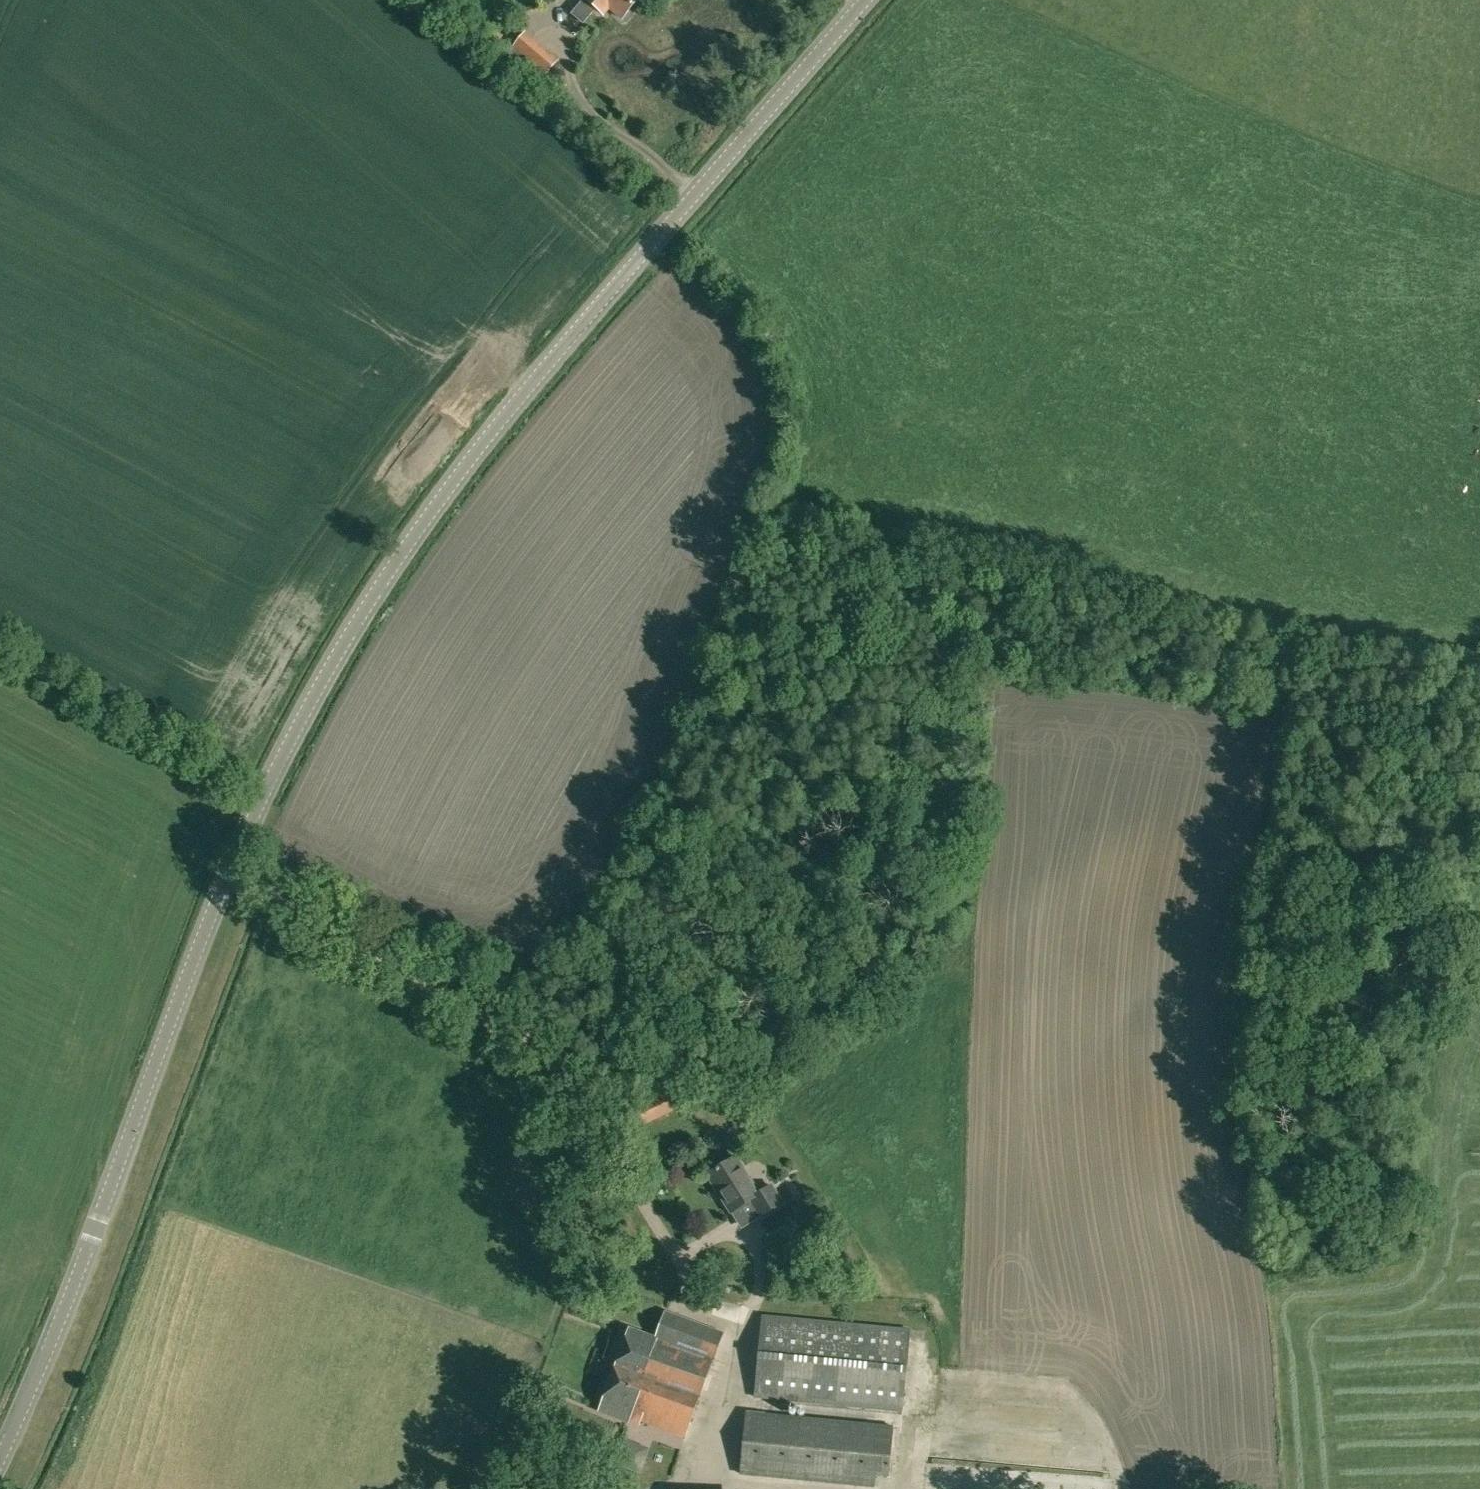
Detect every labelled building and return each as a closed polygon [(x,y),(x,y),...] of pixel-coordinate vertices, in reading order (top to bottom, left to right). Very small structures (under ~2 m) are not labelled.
[(586,0),(573,16),(584,25),(597,10),(605,16),(610,9),(624,20),(640,0),(585,0),(586,0)] [(558,59),(522,29),(510,43),(546,73),(558,59)] [(645,1125),(687,1104),(676,1079),(632,1100),(645,1125)] [(761,1215),(782,1202),(772,1185),(759,1193),(737,1156),(708,1174),(731,1212),(751,1199),(761,1215)] [(686,1437),(724,1333),(666,1311),(656,1338),(629,1328),(599,1410),(629,1421),(631,1417),(686,1437)] [(902,1411),(910,1328),(763,1314),(755,1398),(902,1411)] [(1107,1410),(1109,1420),(1127,1416),(1124,1405),(1107,1410)] [(893,1427),(747,1413),(741,1474),(874,1486),(875,1474),(889,1476),(893,1427)]
